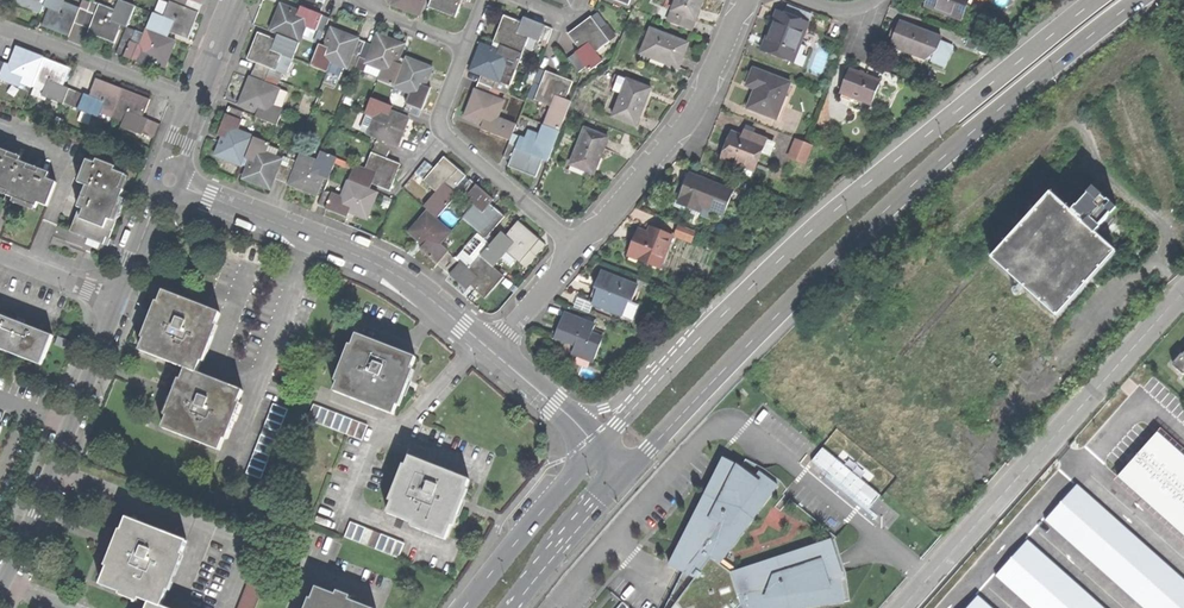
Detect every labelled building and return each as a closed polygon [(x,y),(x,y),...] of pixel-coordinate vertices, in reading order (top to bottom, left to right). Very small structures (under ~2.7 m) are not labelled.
[(44,4),(46,0),(15,0),(14,2),(41,12),(44,4)] [(74,22),(80,7),(64,1),(64,0),(46,0),(44,4),(50,6),(42,25),(55,30),(69,36),(74,22)] [(115,42),(122,24),(128,26),(136,4),(124,0),(119,0),(116,8),(99,2),(95,13),(90,28),(88,31),(100,36),(115,42)] [(199,11),(185,6),(170,0),(169,0),(163,16),(153,12),(147,28),(168,36),(170,31),(188,38),(193,25),(199,11)] [(193,0),(187,0),(185,6),(199,11),(202,3),(193,0)] [(395,1),(393,6),(406,10),(421,16),(427,0),(395,0),(395,1)] [(433,0),(430,7),(457,17),(464,0),(468,2),(469,0),(433,0)] [(674,8),(698,17),(703,3),(704,0),(677,0),(674,8)] [(926,5),(961,18),(966,4),(967,0),(928,0),(926,5)] [(280,35),(301,43),(305,31),(316,35),(321,20),(323,14),(302,6),(300,11),(282,4),(277,19),(272,32),(280,35)] [(976,8),(966,4),(961,18),(971,21),(976,8)] [(74,22),(82,25),(88,10),(80,7),(74,22)] [(693,28),(698,17),(674,8),(670,19),(693,28)] [(764,50),(794,62),(804,38),(810,21),(780,9),(772,30),(764,50)] [(82,25),(90,28),(95,13),(88,10),(82,25)] [(600,12),(593,17),(603,29),(609,24),(600,12)] [(503,46),(525,54),(531,38),(541,42),(542,40),(547,26),(525,18),(524,22),(505,16),(500,30),(495,43),(503,46)] [(581,25),(570,34),(581,49),(577,53),(588,68),(591,71),(605,60),(598,51),(611,41),(603,29),(593,17),(581,25)] [(329,23),(321,20),(316,35),(324,38),(329,23)] [(931,32),(900,21),(895,33),(891,45),(923,56),(931,32)] [(555,29),(547,26),(542,40),(549,43),(555,29)] [(176,39),(168,36),(147,28),(140,44),(131,41),(130,42),(124,56),(135,60),(145,64),(147,60),(165,67),(176,39)] [(688,41),(652,28),(641,58),(675,71),(677,64),(679,65),(684,53),(688,41)] [(349,68),(355,55),(360,40),(345,34),(332,29),(326,47),(321,45),(312,67),(330,73),(334,62),(349,68)] [(295,58),(301,43),(280,35),(279,39),(260,32),(255,44),(249,60),(257,63),(272,68),(278,70),(284,54),(295,58)] [(944,36),(931,32),(923,56),(926,57),(939,50),(944,36)] [(380,81),(396,87),(404,65),(398,63),(405,45),(393,41),(379,35),(375,45),(369,61),(368,63),(384,70),(380,81)] [(810,40),(804,38),(794,62),(805,66),(809,57),(804,55),(810,40)] [(117,54),(124,56),(130,42),(123,39),(117,54)] [(355,55),(361,58),(367,42),(360,40),(355,55)] [(361,58),(369,61),(375,45),(367,42),(361,58)] [(519,71),(525,54),(503,46),(501,51),(482,44),(477,57),(472,71),(483,75),(497,81),(501,82),(507,66),(519,71)] [(5,63),(0,75),(0,80),(20,88),(22,83),(33,87),(44,58),(28,52),(17,47),(10,65),(5,63)] [(581,73),(588,68),(577,53),(569,58),(581,73)] [(57,63),(44,58),(33,87),(43,91),(41,95),(63,104),(64,102),(69,88),(64,86),(71,68),(57,63)] [(404,65),(396,87),(411,93),(407,104),(409,104),(424,110),(428,100),(432,88),(427,86),(434,68),(407,58),(404,65)] [(270,76),(272,68),(257,63),(255,70),(270,76)] [(535,82),(542,85),(547,71),(540,68),(535,82)] [(792,82),(755,68),(752,76),(749,86),(757,89),(750,108),(779,118),(784,104),(780,102),(784,92),(788,93),(792,82)] [(858,72),(850,69),(841,92),(872,104),(881,81),(858,72)] [(267,83),(270,76),(255,70),(252,77),(267,83)] [(559,75),(547,71),(542,85),(536,100),(553,106),(546,125),(561,131),(572,101),(568,99),(575,81),(559,75)] [(615,89),(624,92),(629,78),(617,73),(614,79),(618,81),(615,89)] [(495,88),(497,81),(483,75),(480,83),(495,88)] [(280,88),(267,83),(252,77),(247,90),(241,106),(259,113),(257,118),(279,126),(287,103),(276,99),(280,88)] [(89,96),(84,94),(79,108),(78,110),(99,118),(101,113),(112,117),(123,88),(109,83),(96,78),(89,96)] [(653,87),(629,78),(624,92),(615,115),(640,124),(647,105),(653,87)] [(492,96),(495,88),(480,83),(477,91),(492,96)] [(77,91),(69,88),(64,102),(72,105),(77,91)] [(137,93),(123,88),(112,117),(122,121),(120,126),(142,134),(142,133),(148,118),(143,117),(151,98),(137,93)] [(84,94),(77,91),(72,105),(79,108),(84,94)] [(506,101),(492,96),(477,91),(471,105),(467,117),(485,124),(483,129),(512,140),(518,125),(499,118),(506,101)] [(370,135),(379,138),(393,144),(399,146),(404,134),(410,119),(392,112),(394,107),(371,99),(365,114),(376,118),(370,135)] [(421,116),(424,110),(409,104),(406,111),(421,116)] [(230,107),(228,115),(243,120),(246,113),(230,107)] [(245,167),(248,160),(255,138),(240,132),(244,121),(243,120),(228,115),(223,128),(220,136),(226,138),(219,157),(245,167)] [(156,121),(148,118),(142,133),(150,136),(156,121)] [(161,124),(156,121),(150,136),(156,138),(161,124)] [(550,160),(561,131),(546,125),(539,143),(522,137),(519,146),(514,160),(511,166),(523,171),(538,176),(545,159),(550,160)] [(743,126),(740,135),(751,139),(753,134),(754,130),(743,126)] [(610,137),(586,128),(571,169),(595,178),(602,158),(610,137)] [(728,159),(755,170),(762,153),(767,139),(753,134),(751,139),(740,135),(734,133),(730,144),(724,158),(728,159)] [(273,189),(276,180),(282,165),(283,160),(267,154),(271,143),(255,138),(248,160),(252,161),(246,180),(258,184),(273,189)] [(379,138),(376,146),(391,151),(393,144),(379,138)] [(814,144),(797,138),(791,155),(807,161),(814,144)] [(774,142),(767,139),(762,153),(771,157),(773,153),(771,152),(774,142)] [(505,157),(514,160),(519,146),(511,143),(505,157)] [(376,146),(373,153),(388,159),(391,151),(376,146)] [(306,190),(319,195),(325,178),(330,180),(339,157),(322,151),(318,163),(302,157),(297,170),(291,185),(306,190)] [(48,206),(57,182),(48,178),(49,176),(26,167),(28,163),(0,152),(0,187),(8,190),(6,195),(20,200),(36,206),(38,202),(48,206)] [(355,165),(349,181),(371,189),(373,184),(392,191),(397,179),(402,164),(388,159),(373,153),(367,169),(355,165)] [(426,208),(430,211),(438,218),(458,194),(454,190),(467,175),(456,166),(445,157),(435,169),(425,180),(439,192),(426,208)] [(752,176),(755,170),(728,159),(726,165),(752,176)] [(71,231),(104,244),(107,237),(112,238),(119,221),(127,199),(122,197),(125,190),(120,188),(126,175),(114,170),(116,167),(98,160),(96,163),(87,160),(79,182),(87,185),(79,207),(81,207),(71,231)] [(419,175),(425,180),(435,169),(430,164),(419,175)] [(276,180),(284,182),(289,168),(282,165),(276,180)] [(284,182),(291,185),(297,170),(289,168),(284,182)] [(683,187),(677,203),(695,209),(697,203),(726,214),(735,189),(710,180),(709,182),(699,179),(699,176),(688,173),(683,187)] [(461,191),(468,196),(478,185),(471,179),(461,191)] [(371,189),(349,181),(343,197),(332,193),(332,194),(326,209),(340,214),(349,217),(350,212),(368,219),(379,192),(371,189)] [(487,239),(507,217),(492,204),(495,200),(487,193),(478,185),(468,196),(467,197),(475,205),(464,218),(487,239)] [(994,258),(1058,316),(1116,251),(1096,233),(1100,228),(1105,232),(1116,219),(1112,215),(1117,208),(1109,201),(1108,203),(1101,196),(1102,195),(1094,187),(1088,193),(1089,195),(1079,207),(1077,205),(1071,211),(1052,194),(994,258)] [(318,206),(326,209),(332,194),(324,191),(318,206)] [(429,255),(439,264),(450,252),(450,251),(441,243),(452,230),(438,218),(430,211),(411,233),(425,245),(422,249),(429,255)] [(531,231),(520,221),(507,236),(503,233),(482,257),(496,268),(509,253),(522,264),(533,251),(542,241),(531,231)] [(677,234),(694,241),(699,229),(681,223),(677,234)] [(639,258),(662,266),(674,234),(652,226),(650,231),(639,228),(636,238),(631,250),(641,253),(639,258)] [(549,246),(542,241),(533,251),(539,257),(549,246)] [(528,269),(539,257),(533,251),(522,264),(528,269)] [(439,264),(445,269),(455,257),(450,252),(439,264)] [(445,269),(452,274),(462,262),(455,257),(445,269)] [(506,277),(496,268),(482,257),(471,270),(462,262),(452,274),(461,282),(469,289),(473,285),(488,298),(506,277)] [(595,302),(624,313),(630,298),(634,299),(640,283),(603,270),(599,281),(602,282),(600,288),(595,302)] [(140,351),(186,369),(197,374),(202,362),(199,361),(213,326),(215,327),(220,314),(163,292),(158,304),(161,305),(154,322),(147,339),(145,338),(140,351)] [(585,319),(566,312),(562,323),(558,336),(578,344),(575,352),(604,364),(613,340),(610,339),(604,337),(602,336),(604,328),(584,321),(585,319)] [(53,336),(24,325),(26,320),(21,318),(18,317),(17,322),(0,315),(0,348),(42,365),(53,336)] [(339,381),(334,393),(394,416),(398,404),(396,403),(409,370),(411,371),(416,358),(386,346),(356,335),(351,347),(354,348),(341,382),(339,381)] [(74,343),(57,337),(55,344),(72,351),(74,343)] [(162,428),(220,451),(225,439),(222,438),(236,403),(239,404),(244,392),(197,374),(186,369),(181,381),(183,382),(176,401),(170,417),(167,416),(162,428)] [(1127,410),(1133,416),(1138,410),(1159,428),(1165,421),(1158,415),(1177,394),(1164,383),(1152,396),(1145,390),(1127,410)] [(246,474),(261,480),(288,411),(274,405),(246,474)] [(367,425),(313,405),(307,420),(347,435),(362,440),(367,425)] [(438,533),(447,536),(452,524),(450,524),(456,506),(463,490),(466,491),(470,480),(409,456),(405,467),(407,468),(393,502),(391,501),(386,513),(412,523),(411,526),(437,537),(438,533)] [(725,457),(673,563),(685,573),(666,607),(806,607),(846,603),(847,576),(835,538),(839,536),(787,494),(789,486),(781,478),(767,467),(748,459),(745,466),(725,457)] [(1176,548),(1131,508),(1058,590),(1054,595),(1042,607),(1183,607),(1183,555),(1176,548)] [(122,592),(150,602),(161,607),(168,590),(166,589),(179,554),(181,555),(186,542),(126,519),(121,532),(123,533),(115,552),(109,568),(107,567),(100,586),(121,594),(122,592)] [(349,523),(343,538),(397,559),(403,544),(349,523)] [(967,593),(956,604),(955,603),(952,606),(954,607),(953,607),(1042,607),(1054,595),(1047,588),(1005,551),(1004,552),(1002,550),(1000,553),(1001,554),(993,564),(991,562),(988,565),(990,567),(980,578),(979,576),(977,579),(978,580),(969,590),(968,589),(965,592),(967,593)] [(240,607),(256,607),(264,587),(251,582),(240,607)] [(1047,588),(1054,595),(1058,590),(1051,584),(1047,588)] [(316,588),(312,600),(314,601),(311,607),(368,607),(316,588)]
